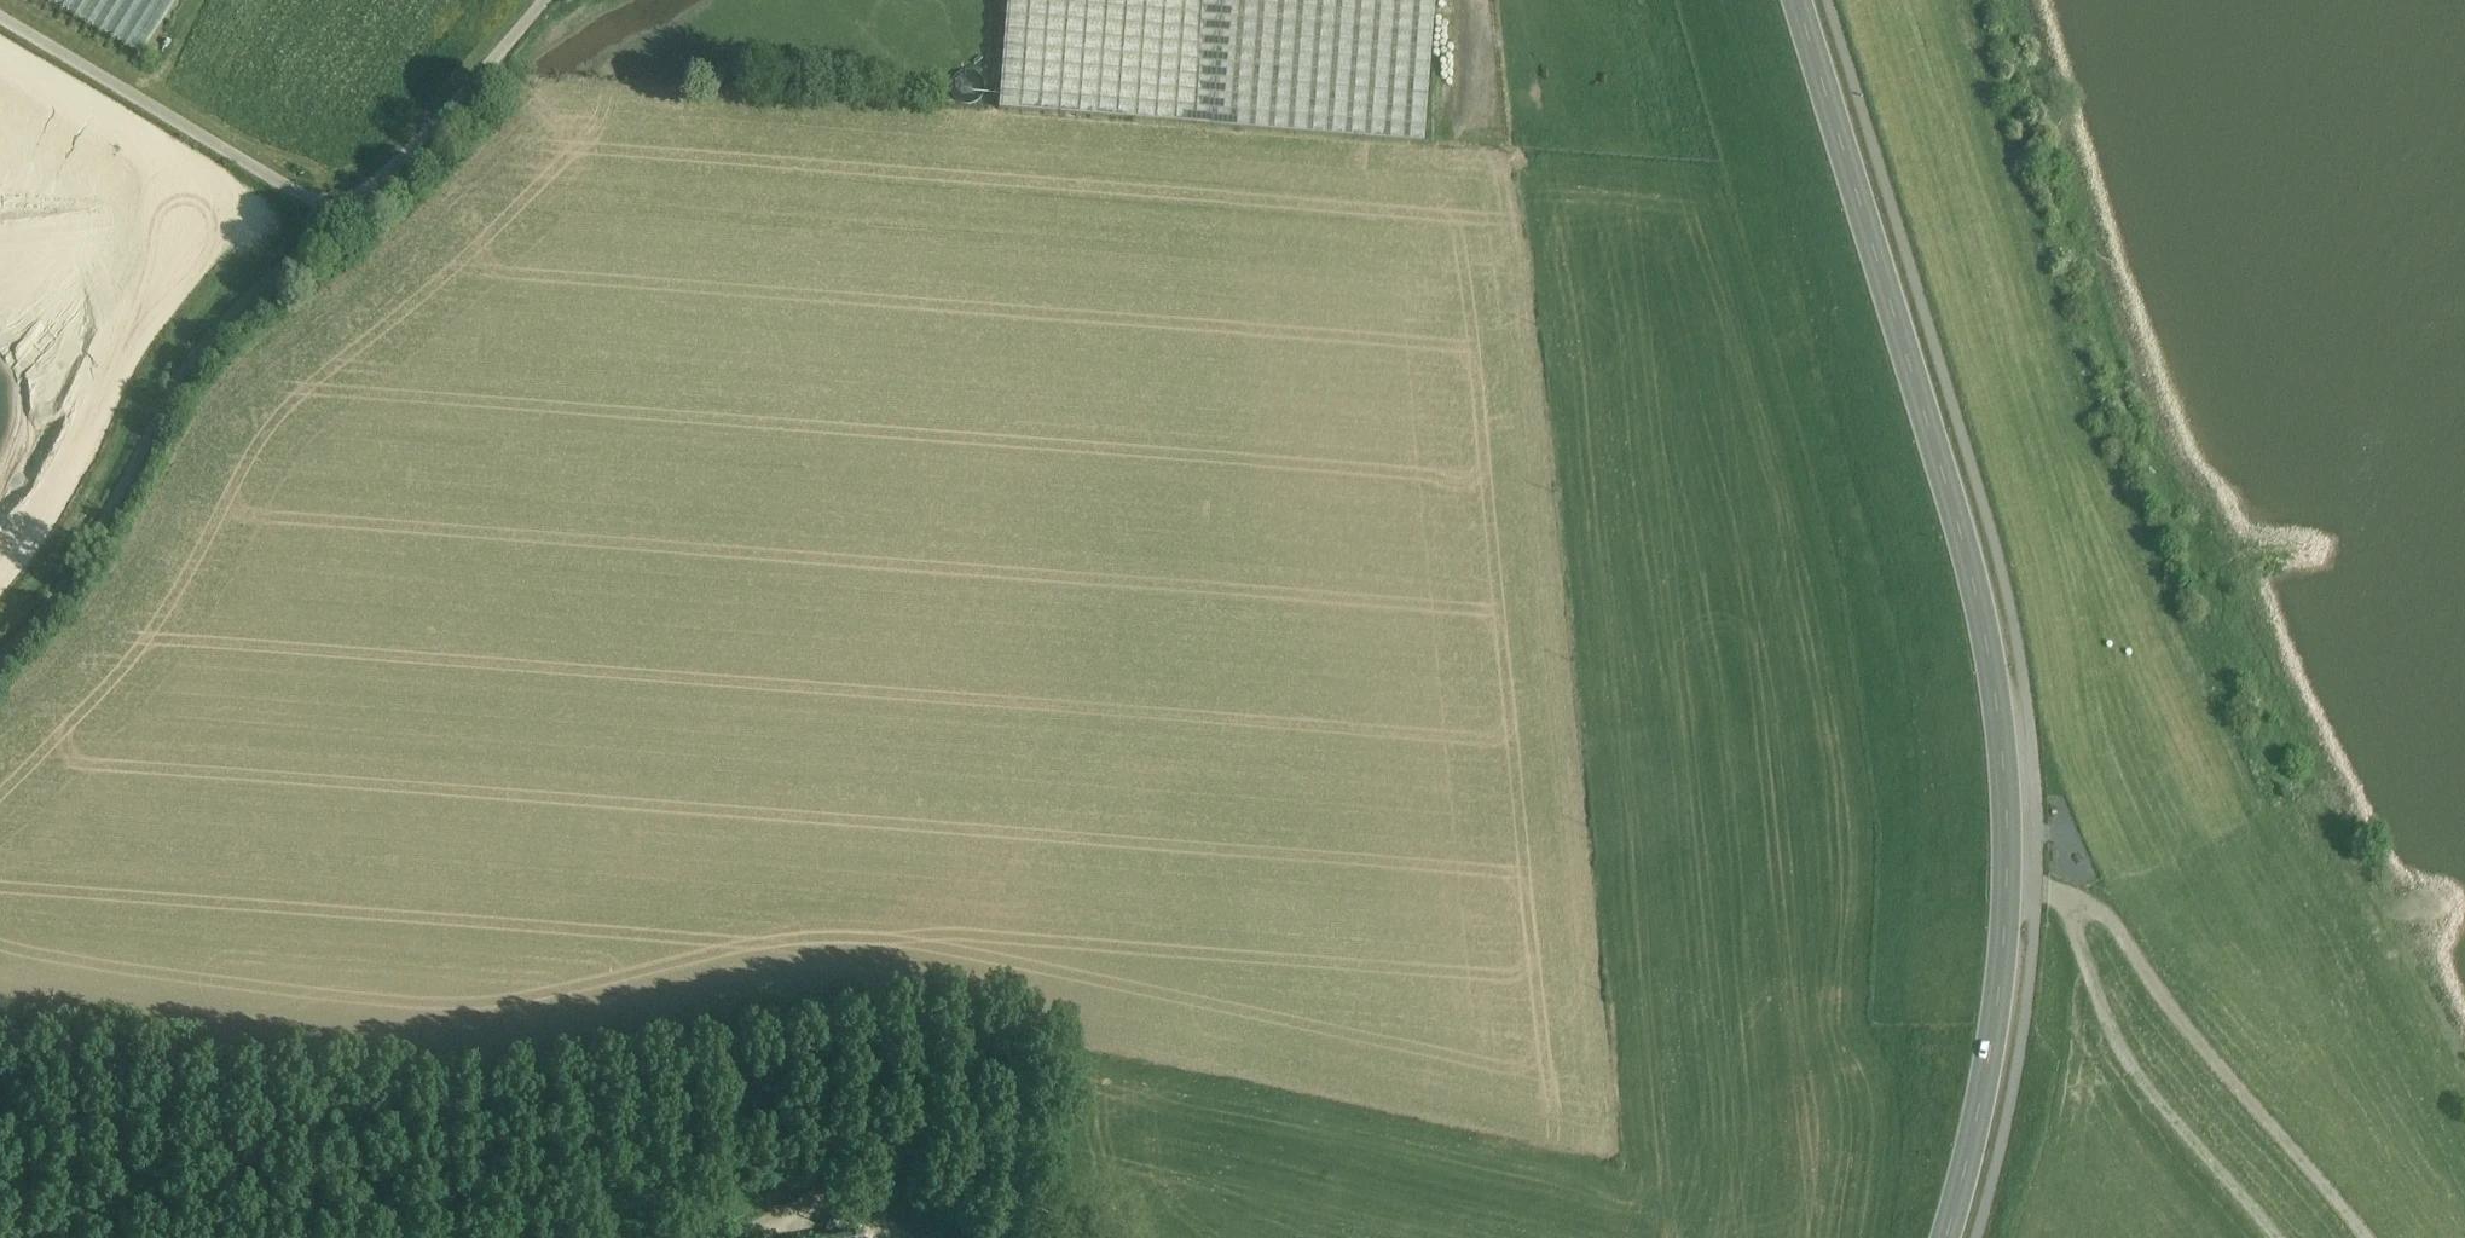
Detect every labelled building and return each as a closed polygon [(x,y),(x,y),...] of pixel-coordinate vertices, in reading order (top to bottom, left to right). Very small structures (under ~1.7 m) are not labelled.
[(999,111),(1427,144),(1428,129),(1438,0),(1008,0),(999,111)]
